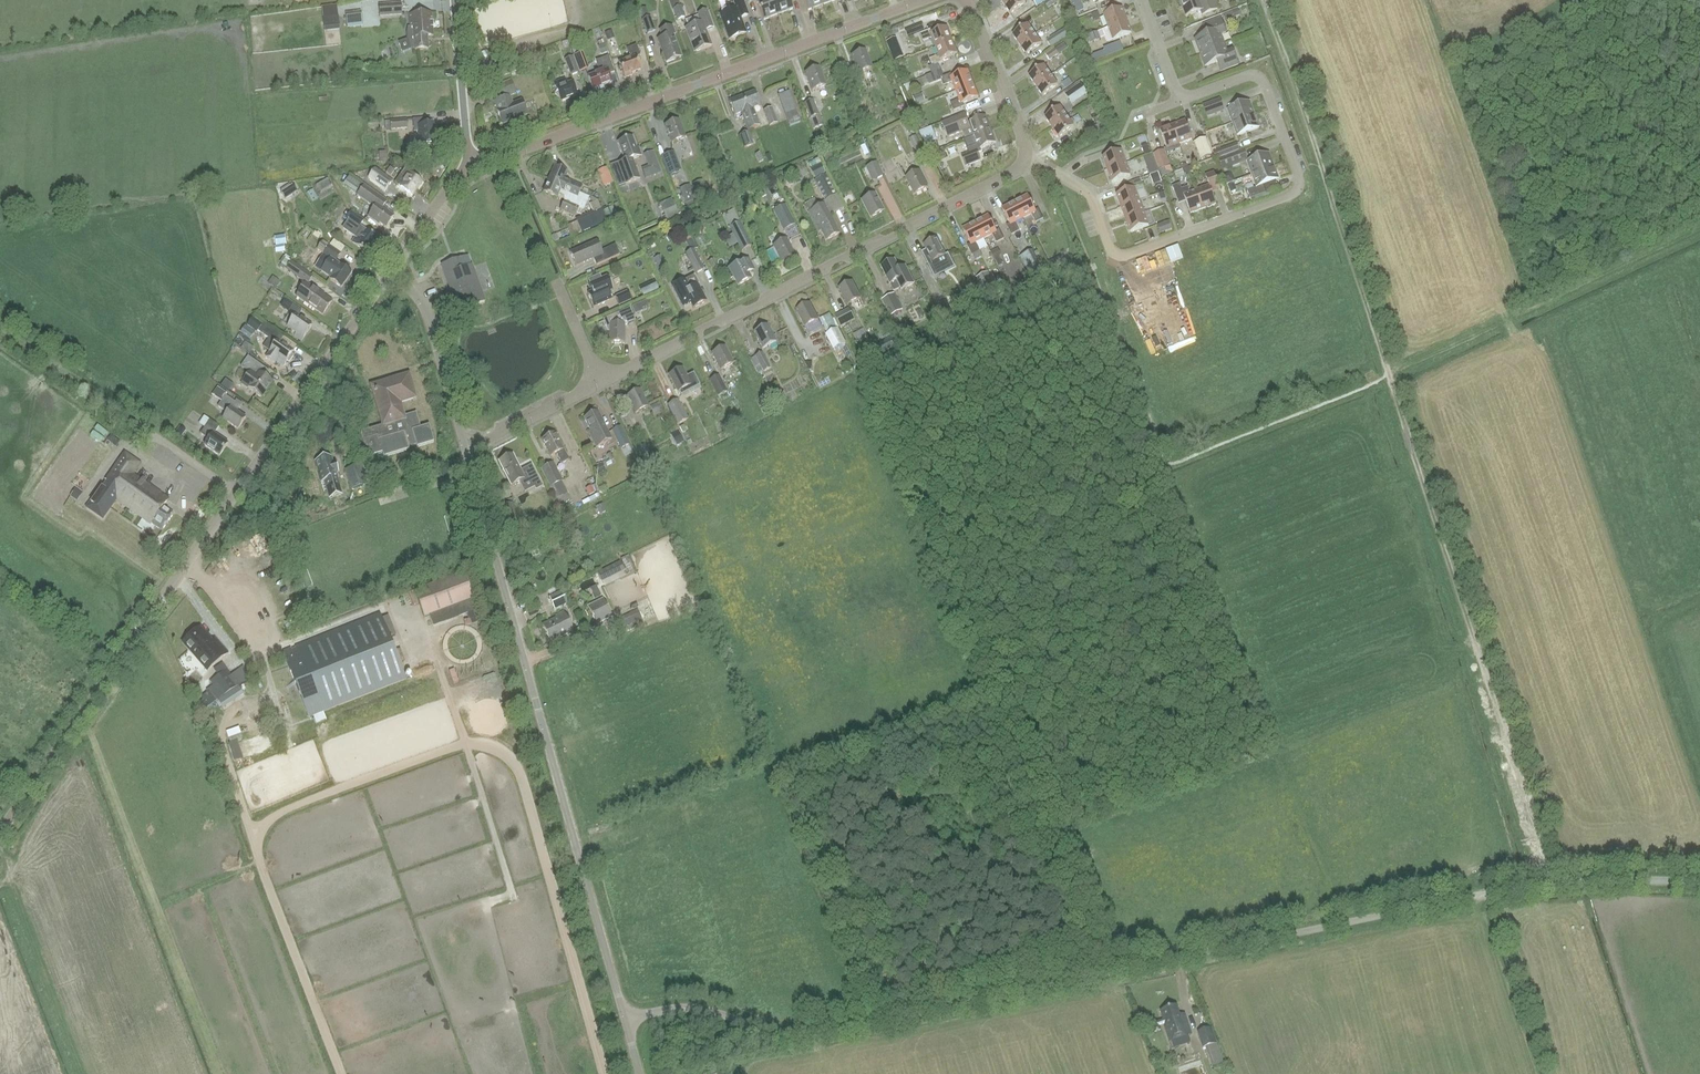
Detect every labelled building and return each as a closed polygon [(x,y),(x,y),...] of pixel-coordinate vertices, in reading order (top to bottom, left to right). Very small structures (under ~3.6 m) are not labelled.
[(679,1),(678,0),(674,0),(669,2),(678,21),(686,18),(679,1)] [(743,0),(731,0),(732,3),(734,2),(736,9),(720,15),(729,40),(746,34),(740,18),(748,15),(743,0)] [(778,14),(773,0),(759,0),(757,1),(763,19),(778,14)] [(778,14),(793,8),(790,0),(773,0),(778,14)] [(823,4),(821,0),(804,0),(808,10),(823,4)] [(1003,4),(1010,14),(1025,3),(1023,0),(1009,0),(1003,4)] [(1217,9),(1214,0),(1179,0),(1186,17),(1201,11),(1202,15),(1217,9)] [(380,17),(402,15),(401,3),(379,5),(380,17)] [(1082,4),(1075,7),(1077,13),(1084,10),(1082,4)] [(649,16),(646,8),(639,10),(642,19),(649,16)] [(1108,28),(1127,21),(1122,8),(1104,15),(1108,28)] [(1240,15),(1237,8),(1222,14),(1225,21),(1240,15)] [(347,28),(363,26),(361,11),(345,13),(347,28)] [(706,31),(713,28),(707,11),(698,14),(701,23),(685,29),(695,53),(712,46),(706,31)] [(411,50),(415,50),(415,51),(429,50),(428,36),(434,36),(432,13),(408,15),(409,27),(408,28),(407,30),(407,33),(407,37),(407,40),(398,43),(402,53),(411,50)] [(344,28),(344,14),(326,15),(326,29),(344,28)] [(647,34),(656,31),(651,17),(642,20),(647,34)] [(1200,53),(1224,44),(1220,35),(1226,33),(1221,19),(1203,26),(1207,35),(1195,40),(1200,53)] [(1127,21),(1108,28),(1113,41),(1131,34),(1127,21)] [(924,30),(922,23),(905,29),(908,36),(924,30)] [(1019,45),(1035,34),(1028,24),(1013,35),(1019,45)] [(666,63),(682,57),(673,34),(675,33),(673,26),(660,31),(662,38),(658,40),(666,63)] [(935,47),(952,40),(947,27),(931,33),(930,30),(920,34),(923,42),(932,38),(935,47)] [(1050,47),(1070,34),(1065,27),(1046,41),(1050,47)] [(1104,37),(1102,30),(1097,32),(1097,31),(1083,36),(1086,43),(1104,37)] [(1035,34),(1019,45),(1026,55),(1042,44),(1035,34)] [(887,42),(890,52),(900,48),(896,38),(887,42)] [(935,74),(942,71),(939,65),(943,63),(942,60),(958,54),(952,40),(935,47),(939,56),(930,59),(935,74)] [(1093,55),(1095,62),(1124,51),(1120,42),(1104,48),(1105,51),(1093,55)] [(608,52),(605,43),(598,46),(602,54),(608,52)] [(1224,44),(1200,53),(1205,67),(1217,62),(1221,71),(1238,64),(1233,50),(1227,52),(1224,44)] [(635,57),(640,55),(636,45),(627,49),(631,59),(619,63),(624,78),(632,75),(631,74),(640,70),(635,57)] [(1046,55),(1050,61),(1059,55),(1055,48),(1046,55)] [(865,50),(851,55),(858,74),(872,68),(865,50)] [(579,73),(573,56),(564,59),(571,76),(579,73)] [(595,61),(598,67),(600,73),(588,77),(593,91),(596,90),(598,92),(605,90),(605,86),(612,84),(608,76),(614,73),(608,56),(595,61)] [(524,69),(521,62),(496,72),(499,79),(524,69)] [(1029,76),(1036,86),(1051,76),(1044,66),(1029,76)] [(812,91),(826,86),(819,67),(805,73),(812,91)] [(953,82),(956,91),(973,84),(968,71),(952,77),(951,74),(944,77),(942,71),(935,74),(926,77),(929,85),(942,80),(944,86),(953,82)] [(1058,86),(1051,76),(1036,86),(1043,96),(1058,86)] [(1072,77),(1066,82),(1070,87),(1076,83),(1072,77)] [(925,86),(922,78),(904,86),(907,93),(925,86)] [(561,102),(577,96),(572,82),(567,84),(565,79),(554,83),(561,102)] [(498,110),(503,124),(528,115),(523,101),(514,104),(511,96),(518,93),(513,80),(501,84),(506,97),(495,101),(499,110),(498,110)] [(1065,94),(1073,105),(1088,94),(1080,83),(1065,94)] [(979,98),(973,84),(956,91),(960,100),(951,103),(954,111),(964,107),(963,104),(979,98)] [(742,96),(754,128),(760,126),(753,108),(760,106),(755,91),(742,96)] [(801,122),(790,91),(778,95),(789,126),(801,122)] [(917,103),(922,101),(925,100),(923,93),(912,97),(915,104),(917,103)] [(748,130),(754,128),(742,96),(729,101),(734,115),(741,113),(748,130)] [(1223,110),(1219,99),(1203,105),(1207,116),(1223,110)] [(819,115),(813,100),(805,103),(811,118),(819,115)] [(1232,123),(1254,115),(1250,102),(1227,110),(1232,123)] [(1052,127),(1067,117),(1060,107),(1045,117),(1052,127)] [(770,126),(777,123),(772,108),(764,111),(770,126)] [(966,124),(962,115),(948,121),(942,123),(948,138),(962,132),(965,139),(974,135),(974,136),(991,130),(986,116),(966,124)] [(1254,115),(1232,123),(1237,136),(1259,128),(1254,115)] [(1067,117),(1052,127),(1059,137),(1074,127),(1067,117)] [(421,146),(437,145),(435,125),(427,126),(426,119),(413,120),(414,133),(419,132),(421,146)] [(390,121),(385,122),(385,130),(391,130),(408,129),(407,120),(390,121)] [(672,143),(686,138),(679,120),(665,125),(672,143)] [(1173,126),(1179,144),(1192,140),(1185,121),(1173,126)] [(1167,149),(1179,144),(1173,126),(1160,131),(1167,149)] [(932,154),(934,152),(950,146),(947,139),(938,142),(932,127),(921,131),(930,154),(932,153),(932,154)] [(991,130),(974,136),(977,145),(968,149),(967,149),(969,153),(961,156),(965,167),(981,161),(978,154),(982,152),(980,149),(996,143),(991,130)] [(753,145),(754,144),(749,131),(739,135),(744,148),(746,147),(748,152),(754,149),(753,145)] [(916,136),(909,139),(919,161),(926,157),(916,136)] [(636,147),(632,137),(618,143),(625,161),(619,163),(626,183),(640,178),(633,158),(642,154),(639,146),(636,147)] [(1206,137),(1193,142),(1200,159),(1212,154),(1206,137)] [(1238,150),(1236,143),(1212,152),(1215,159),(1238,150)] [(647,153),(651,164),(646,167),(650,177),(665,170),(656,149),(647,153)] [(1151,168),(1157,165),(1159,170),(1170,166),(1163,149),(1152,153),(1154,158),(1148,160),(1151,168)] [(1247,161),(1243,149),(1218,159),(1222,170),(1247,161)] [(388,162),(387,151),(379,152),(380,163),(388,162)] [(1107,170),(1126,163),(1121,151),(1103,157),(1107,170)] [(668,175),(679,171),(672,152),(661,156),(668,175)] [(766,165),(760,152),(755,155),(761,167),(766,165)] [(1247,162),(1252,175),(1274,167),(1269,154),(1247,162)] [(883,176),(877,162),(866,167),(873,181),(883,176)] [(1126,163),(1107,170),(1112,183),(1130,176),(1126,163)] [(821,164),(810,169),(815,178),(825,173),(821,164)] [(580,193),(583,187),(565,179),(568,172),(554,166),(549,179),(580,193)] [(1159,170),(1161,176),(1172,172),(1170,166),(1159,170)] [(405,167),(394,182),(412,196),(422,183),(410,174),(407,178),(405,176),(409,170),(405,167)] [(614,183),(607,167),(598,171),(604,187),(614,183)] [(1274,167),(1252,175),(1256,187),(1247,191),(1251,202),(1270,195),(1269,191),(1266,193),(1263,185),(1279,179),(1274,167)] [(393,182),(375,168),(368,178),(386,191),(393,182)] [(394,179),(397,175),(394,173),(395,172),(390,168),(386,174),(394,179)] [(915,195),(928,188),(919,171),(906,178),(915,195)] [(1197,191),(1203,209),(1216,205),(1210,189),(1219,186),(1214,173),(1206,176),(1209,186),(1197,191)] [(836,194),(826,174),(815,180),(825,200),(836,194)] [(361,184),(349,176),(344,184),(356,192),(361,184)] [(321,195),(333,188),(327,179),(316,186),(321,195)] [(584,211),(589,197),(580,193),(549,179),(543,191),(564,201),(560,210),(575,217),(579,208),(584,211)] [(696,200),(690,184),(680,188),(686,204),(696,200)] [(1203,209),(1197,191),(1190,193),(1188,187),(1182,189),(1180,184),(1172,187),(1178,201),(1185,199),(1190,214),(1203,209)] [(298,191),(293,185),(282,193),(287,199),(298,191)] [(387,202),(373,192),(363,185),(356,195),(375,208),(369,217),(379,224),(380,223),(386,228),(394,217),(383,209),(387,202)] [(1121,207),(1139,201),(1135,188),(1116,195),(1121,207)] [(870,218),(884,211),(875,193),(861,200),(870,218)] [(1028,196),(1015,202),(1023,218),(1031,214),(1036,223),(1038,222),(1043,219),(1038,209),(1035,211),(1028,196)] [(677,212),(672,199),(659,204),(665,217),(667,221),(679,216),(677,212)] [(602,200),(594,203),(597,211),(605,208),(602,200)] [(1126,220),(1144,213),(1139,201),(1121,207),(1126,220)] [(1023,218),(1015,202),(1002,209),(1010,224),(1007,225),(1012,235),(1019,231),(1015,223),(1023,218)] [(796,223),(787,204),(774,210),(784,229),(796,223)] [(826,241),(839,234),(824,204),(809,212),(819,232),(821,231),(826,241)] [(616,206),(571,224),(575,235),(620,217),(616,206)] [(368,254),(378,239),(360,227),(365,221),(351,211),(346,220),(348,222),(343,229),(356,238),(352,243),(356,246),(368,254)] [(1144,213),(1126,220),(1130,233),(1149,226),(1144,213)] [(988,216),(976,222),(984,238),(992,234),(997,243),(1004,239),(999,229),(996,231),(988,216)] [(1164,231),(1176,228),(1174,220),(1162,223),(1164,231)] [(671,222),(664,225),(667,232),(674,229),(671,222)] [(752,246),(740,222),(729,228),(742,252),(752,246)] [(984,238),(976,222),(963,229),(971,244),(967,245),(973,255),(980,252),(976,243),(984,238)] [(278,235),(280,251),(290,250),(288,234),(278,235)] [(949,254),(946,256),(937,238),(924,245),(926,250),(922,252),(935,278),(956,267),(949,254)] [(782,263),(795,256),(786,239),(773,246),(782,263)] [(597,241),(570,253),(576,267),(601,256),(604,263),(621,256),(616,245),(602,251),(597,241)] [(329,247),(325,253),(324,255),(330,259),(322,272),(331,278),(330,280),(341,288),(352,274),(337,264),(335,262),(341,254),(330,246),(329,247)] [(1006,259),(1000,248),(990,253),(995,264),(1006,259)] [(705,270),(696,252),(694,249),(685,254),(696,274),(705,270)] [(1020,257),(1031,278),(1044,272),(1033,251),(1020,257)] [(1064,263),(1060,256),(1048,262),(1052,269),(1064,263)] [(452,297),(458,312),(460,319),(471,315),(474,314),(472,307),(485,302),(482,293),(472,266),(471,266),(467,257),(462,259),(462,258),(442,265),(453,296),(452,297)] [(755,268),(750,257),(723,271),(728,281),(734,278),(738,286),(751,279),(747,272),(755,268)] [(314,276),(287,258),(282,264),(309,283),(314,276)] [(958,263),(961,271),(972,267),(969,259),(958,263)] [(905,265),(899,268),(895,260),(881,267),(894,291),(900,288),(901,290),(915,284),(905,265)] [(993,282),(988,272),(976,278),(983,294),(996,288),(993,282)] [(594,308),(612,300),(608,292),(613,290),(607,276),(601,279),(600,275),(588,280),(590,284),(588,285),(592,292),(588,294),(594,308)] [(683,307),(690,303),(693,309),(707,302),(693,276),(672,287),(683,307)] [(320,291),(314,287),(305,281),(295,296),(323,315),(332,302),(319,293),(320,291)] [(655,281),(639,288),(643,297),(659,289),(655,281)] [(848,305),(861,299),(852,282),(839,288),(848,305)] [(631,299),(627,291),(615,296),(619,305),(631,299)] [(903,309),(895,292),(883,298),(891,315),(903,309)] [(984,300),(980,292),(970,297),(973,305),(984,300)] [(294,336),(302,341),(312,326),(299,317),(302,311),(287,301),(283,306),(296,315),(288,327),(297,332),(294,336)] [(946,301),(940,304),(947,318),(954,315),(953,314),(946,301)] [(805,327),(818,320),(810,303),(796,310),(805,327)] [(624,344),(625,326),(636,321),(630,308),(603,320),(609,332),(609,343),(624,344)] [(855,320),(849,309),(835,316),(840,328),(855,320)] [(845,343),(830,313),(820,317),(829,333),(825,334),(833,349),(845,343)] [(257,332),(262,325),(252,319),(248,325),(257,332)] [(294,352),(280,343),(284,337),(266,325),(264,324),(258,332),(268,339),(262,347),(270,352),(266,358),(275,364),(276,363),(283,368),(288,361),(290,362),(294,356),(292,355),(294,352)] [(754,332),(765,354),(771,351),(769,347),(776,343),(767,325),(754,332)] [(245,326),(240,333),(249,339),(254,332),(245,326)] [(868,338),(863,328),(853,334),(858,343),(868,338)] [(898,345),(894,337),(886,341),(890,349),(898,345)] [(720,370),(733,363),(725,347),(711,353),(720,370)] [(771,369),(763,353),(751,359),(758,373),(763,371),(763,372),(771,369)] [(272,383),(265,378),(270,371),(248,356),(240,367),(249,373),(242,384),(262,398),(272,383)] [(677,391),(691,385),(682,368),(669,375),(677,391)] [(727,391),(719,374),(710,379),(718,396),(727,391)] [(371,386),(383,426),(360,433),(367,456),(382,452),(383,458),(409,450),(408,448),(416,445),(417,448),(434,443),(429,425),(421,428),(416,413),(404,416),(400,403),(416,398),(409,375),(371,386)] [(231,408),(235,403),(226,396),(227,394),(217,387),(212,395),(221,402),(218,407),(227,413),(223,419),(238,430),(246,418),(231,408)] [(635,413),(648,406),(640,390),(626,397),(635,413)] [(689,420),(678,400),(668,405),(679,425),(689,420)] [(654,405),(659,414),(668,410),(664,401),(654,405)] [(597,411),(584,418),(591,431),(589,432),(597,448),(612,440),(597,411)] [(220,427),(210,420),(205,417),(200,424),(205,428),(200,434),(209,440),(204,446),(219,456),(228,444),(214,435),(220,427)] [(630,444),(621,426),(612,430),(621,449),(630,444)] [(550,456),(563,449),(555,433),(541,440),(550,456)] [(162,531),(174,515),(163,508),(169,500),(134,475),(141,465),(125,454),(87,509),(103,519),(116,501),(147,522),(147,521),(162,531)] [(499,462),(511,486),(519,482),(525,492),(535,488),(536,490),(543,487),(532,465),(521,471),(512,455),(499,462)] [(342,495),(335,474),(338,473),(335,464),(333,464),(331,458),(315,463),(321,483),(325,482),(330,499),(342,495)] [(576,509),(553,463),(541,469),(564,515),(576,509)] [(368,486),(362,464),(345,469),(350,490),(368,486)] [(606,470),(602,464),(594,468),(598,475),(606,470)] [(628,557),(621,560),(628,574),(635,570),(628,557)] [(624,571),(620,562),(597,573),(601,582),(624,571)] [(424,618),(435,614),(438,621),(476,607),(474,600),(464,574),(415,592),(424,618)] [(569,604),(564,591),(549,597),(555,610),(569,604)] [(597,625),(612,617),(603,600),(588,607),(597,625)] [(641,618),(637,609),(619,618),(623,627),(641,618)] [(556,616),(557,618),(542,626),(551,643),(574,631),(564,612),(556,616)] [(309,718),(313,716),(316,724),(327,720),(324,712),(406,679),(380,613),(296,647),(297,649),(291,651),(291,649),(283,652),(309,718)] [(212,640),(200,627),(181,643),(207,673),(229,653),(215,638),(212,640)] [(243,667),(231,676),(226,670),(210,683),(212,686),(206,690),(214,702),(235,688),(250,681),(243,667)] [(239,687),(218,701),(223,708),(244,694),(239,687)] [(208,707),(203,700),(196,705),(200,712),(208,707)] [(230,731),(234,740),(247,734),(243,726),(230,731)] [(238,760),(249,757),(244,739),(233,742),(238,760)] [(1160,1011),(1163,1019),(1151,1024),(1153,1032),(1160,1030),(1159,1026),(1164,1024),(1169,1042),(1192,1035),(1185,1014),(1180,1015),(1177,1005),(1160,1011)] [(1216,1044),(1211,1027),(1196,1032),(1201,1049),(1216,1044)]
